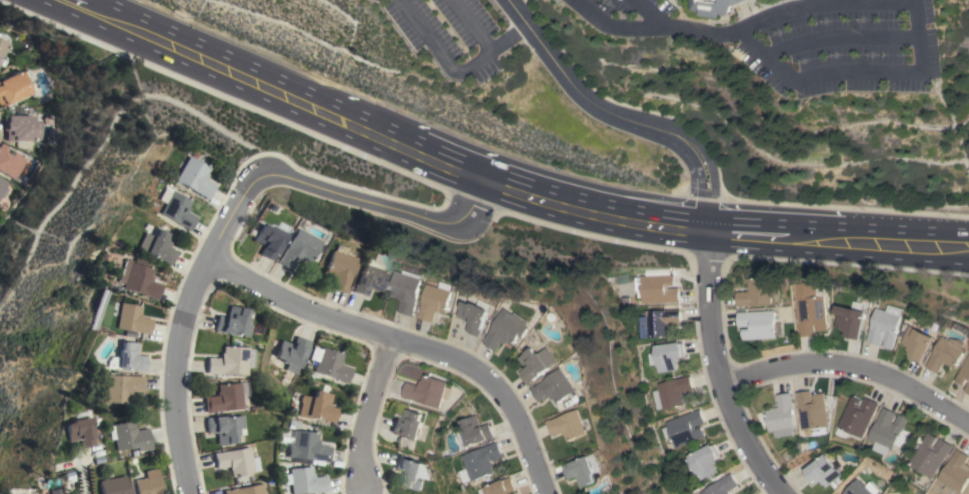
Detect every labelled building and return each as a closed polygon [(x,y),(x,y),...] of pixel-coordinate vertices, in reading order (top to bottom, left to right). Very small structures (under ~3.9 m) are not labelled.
[(694,10),(693,0),(747,0),(733,6),(730,15),(722,14),(721,17),(702,15),(702,11),(694,10)] [(5,105),(0,108),(0,80),(21,71),(22,73),(26,71),(30,78),(25,80),(31,93),(5,104),(5,105)] [(33,116),(33,120),(39,120),(39,141),(33,141),(14,141),(14,142),(6,141),(6,130),(3,130),(3,116),(6,116),(6,115),(33,116)] [(12,179),(0,172),(0,144),(6,148),(4,153),(10,156),(12,152),(24,158),(12,179)] [(185,156),(207,168),(203,174),(205,175),(202,180),(214,186),(207,199),(172,180),(185,156)] [(3,199),(0,197),(0,179),(6,182),(3,186),(9,189),(3,199)] [(169,191),(188,201),(185,208),(186,209),(185,212),(195,217),(188,231),(185,230),(186,229),(157,214),(169,191)] [(284,235),(278,245),(279,245),(271,261),(258,254),(262,246),(251,240),(260,224),(267,228),(268,226),(284,235)] [(318,241),(306,263),(300,260),(299,261),(295,259),(289,270),(275,262),(277,258),(278,259),(294,228),(318,241)] [(171,236),(167,248),(175,251),(169,265),(153,258),(153,257),(134,249),(141,233),(150,236),(152,236),(155,229),(171,236)] [(332,245),(343,248),(341,254),(353,258),(344,288),(345,288),(343,293),(328,288),(332,276),(328,275),(328,274),(322,272),(329,250),(330,251),(332,245)] [(156,300),(152,299),(152,298),(119,288),(120,284),(113,282),(114,279),(115,279),(121,258),(130,261),(130,263),(151,269),(149,276),(151,277),(150,281),(161,284),(156,300)] [(359,264),(377,270),(376,272),(383,275),(378,292),(366,288),(363,297),(350,292),(359,264)] [(416,310),(417,310),(415,316),(400,311),(404,299),(399,298),(399,296),(393,294),(400,270),(407,273),(408,270),(426,276),(425,279),(426,279),(416,310)] [(641,303),(640,275),(674,275),(675,285),(668,285),(668,288),(679,288),(679,302),(641,303)] [(738,306),(737,292),(750,291),(749,278),(777,276),(779,297),(773,297),(773,304),(738,306)] [(798,301),(796,284),(816,282),(817,297),(825,296),(828,330),(818,331),(817,324),(815,324),(816,335),(802,336),(798,301)] [(431,283),(456,291),(449,313),(442,311),(442,312),(439,311),(435,322),(420,318),(431,283)] [(492,310),(483,329),(484,329),(480,336),(467,330),(471,322),(460,316),(467,301),(474,304),(475,302),(492,310)] [(118,302),(140,306),(139,312),(139,313),(139,317),(151,319),(148,335),(144,334),(113,328),(118,302)] [(213,330),(216,315),(225,317),(228,305),(245,309),(244,317),(246,317),(244,324),(250,325),(247,337),(213,330)] [(867,311),(861,338),(859,338),(859,340),(846,337),(847,336),(846,336),(847,330),(844,330),(844,328),(836,326),(839,314),(836,314),(838,305),(867,311)] [(878,307),(889,311),(891,305),(905,309),(903,316),(904,316),(893,349),(884,346),(886,340),(883,339),(881,345),(868,341),(878,307)] [(533,321),(529,327),(532,328),(525,338),(522,336),(515,346),(509,342),(508,343),(504,341),(497,351),(484,343),(506,311),(509,308),(517,313),(518,311),(531,320),(533,321)] [(679,309),(680,323),(667,324),(667,337),(638,338),(637,316),(644,316),(644,310),(679,309)] [(776,310),(778,338),(744,339),(743,329),(750,328),(750,326),(739,327),(738,312),(776,310)] [(924,361),(923,360),(921,363),(910,357),(911,354),(910,354),(912,351),(909,349),(911,346),(909,345),(908,346),(906,345),(906,344),(903,342),(912,325),(936,337),(924,361)] [(310,341),(307,349),(303,358),(302,357),(296,374),(285,370),(287,364),(281,362),(282,359),(275,357),(281,340),(293,344),(296,336),(310,341)] [(945,336),(952,340),(953,338),(962,339),(968,343),(965,348),(968,350),(957,368),(953,366),(952,366),(946,363),(939,373),(927,366),(945,336)] [(117,349),(119,350),(119,342),(137,343),(136,355),(145,356),(144,371),(136,370),(136,369),(116,368),(117,349)] [(653,346),(679,342),(680,343),(682,343),(684,356),(681,356),(682,357),(678,358),(679,361),(675,362),(676,362),(677,366),(676,367),(676,370),(657,372),(653,346)] [(246,347),(245,375),(243,375),(243,376),(232,376),(232,374),(206,373),(206,358),(219,358),(219,353),(221,353),(221,346),(246,347)] [(313,372),(316,361),(308,359),(310,354),(312,354),(313,350),(311,349),(312,347),(320,349),(321,347),(342,354),(340,361),(342,361),(341,365),(351,368),(346,383),(342,382),(342,381),(313,372)] [(561,362),(552,368),(543,374),(543,375),(536,380),(536,381),(529,385),(520,372),(528,367),(521,357),(535,347),(540,354),(542,352),(542,353),(551,347),(561,362)] [(956,380),(968,359),(968,380),(966,386),(956,380)] [(564,367),(579,390),(559,404),(556,398),(554,399),(551,395),(541,402),(532,389),(564,367)] [(138,377),(138,376),(143,376),(142,392),(129,391),(129,404),(102,402),(104,375),(138,377)] [(407,397),(407,398),(402,397),(407,382),(419,385),(421,380),(423,381),(425,375),(448,382),(447,386),(453,388),(449,400),(443,398),(440,408),(407,397)] [(689,375),(692,389),(680,392),(683,404),(668,408),(669,411),(663,413),(662,410),(661,410),(661,408),(655,409),(650,391),(656,390),(655,384),(689,375)] [(241,408),(210,412),(210,413),(204,413),(202,397),(215,396),(215,392),(217,391),(216,385),(238,383),(241,408)] [(331,394),(328,406),(337,408),(333,422),(309,416),(307,422),(296,419),(300,402),(299,402),(300,395),(312,397),(314,390),(331,394)] [(797,392),(811,390),(813,401),(815,400),(814,394),(824,393),(829,426),(828,426),(827,433),(814,436),(813,429),(803,430),(797,392)] [(796,428),(793,428),(794,435),(776,438),(775,431),(770,432),(767,409),(779,407),(777,395),(791,393),(796,428)] [(864,438),(863,437),(862,440),(852,436),(847,438),(837,433),(840,427),(839,426),(853,396),(862,400),(860,406),(862,407),(866,397),(879,403),(864,438)] [(884,407),(897,413),(893,422),(896,423),(900,414),(909,418),(904,429),(910,431),(903,447),(897,444),(894,451),(891,449),(888,455),(874,449),(877,443),(870,439),(884,407)] [(390,432),(395,417),(403,419),(406,409),(423,414),(421,421),(423,422),(421,428),(422,428),(420,435),(419,435),(418,440),(390,432)] [(590,433),(568,442),(564,432),(553,436),(547,421),(552,419),(552,420),(581,409),(590,433)] [(700,409),(704,422),(694,426),(695,428),(701,426),(705,437),(673,448),(669,436),(663,438),(659,428),(665,426),(664,422),(700,409)] [(494,437),(486,440),(486,439),(467,446),(460,428),(462,427),(459,421),(476,415),(480,426),(489,423),(494,437)] [(240,416),(241,429),(235,429),(236,435),(234,435),(234,443),(216,445),(215,433),(206,434),(205,418),(222,416),(222,417),(234,416),(240,416)] [(92,445),(78,448),(76,439),(64,442),(60,424),(67,422),(67,421),(86,417),(92,445)] [(110,425),(132,420),(133,428),(135,428),(135,431),(147,429),(151,448),(138,451),(139,455),(118,459),(116,451),(115,451),(110,425)] [(317,433),(316,439),(317,439),(317,445),(329,446),(327,463),(323,462),(312,460),(312,464),(300,463),(300,458),(290,457),(289,458),(286,458),(288,445),(278,444),(280,430),(292,431),(292,430),(317,433)] [(934,478),(911,464),(928,435),(938,440),(934,447),(935,448),(941,438),(954,445),(934,478)] [(493,444),(493,443),(497,441),(502,456),(491,461),(493,466),(491,467),(493,472),(470,481),(460,456),(493,444)] [(710,444),(711,445),(713,444),(719,456),(717,457),(717,458),(714,460),(716,463),(712,464),(713,466),(714,466),(715,468),(714,469),(715,472),(697,480),(694,474),(690,476),(682,460),(687,457),(686,455),(710,444)] [(249,458),(252,457),(255,471),(252,471),(253,472),(230,477),(229,471),(228,471),(228,467),(215,469),(212,453),(217,452),(217,453),(247,447),(249,458)] [(958,448),(968,455),(968,458),(966,463),(968,465),(968,483),(963,493),(955,488),(951,493),(945,490),(948,484),(940,479),(958,448)] [(842,475),(835,480),(836,482),(833,485),(831,483),(827,487),(821,480),(818,483),(816,480),(814,482),(813,481),(811,483),(803,473),(805,471),(804,470),(825,453),(842,475)] [(420,479),(425,481),(422,490),(399,483),(403,471),(393,468),(397,455),(425,463),(420,479)] [(591,456),(597,474),(596,474),(598,482),(582,487),(578,476),(569,479),(564,465),(591,456)] [(327,491),(300,493),(291,493),(288,469),(311,466),(311,473),(313,473),(313,477),(326,476),(327,491)] [(163,491),(163,493),(136,493),(133,480),(145,478),(144,471),(158,468),(162,491),(163,491)] [(727,492),(728,493),(696,493),(730,473),(738,485),(727,492)] [(125,475),(129,493),(101,493),(98,481),(125,475)] [(515,491),(507,493),(486,493),(484,487),(495,483),(495,482),(510,477),(515,491)] [(856,478),(873,493),(842,493),(856,478)] [(261,483),(263,493),(224,493),(223,490),(227,489),(227,490),(261,483)]
